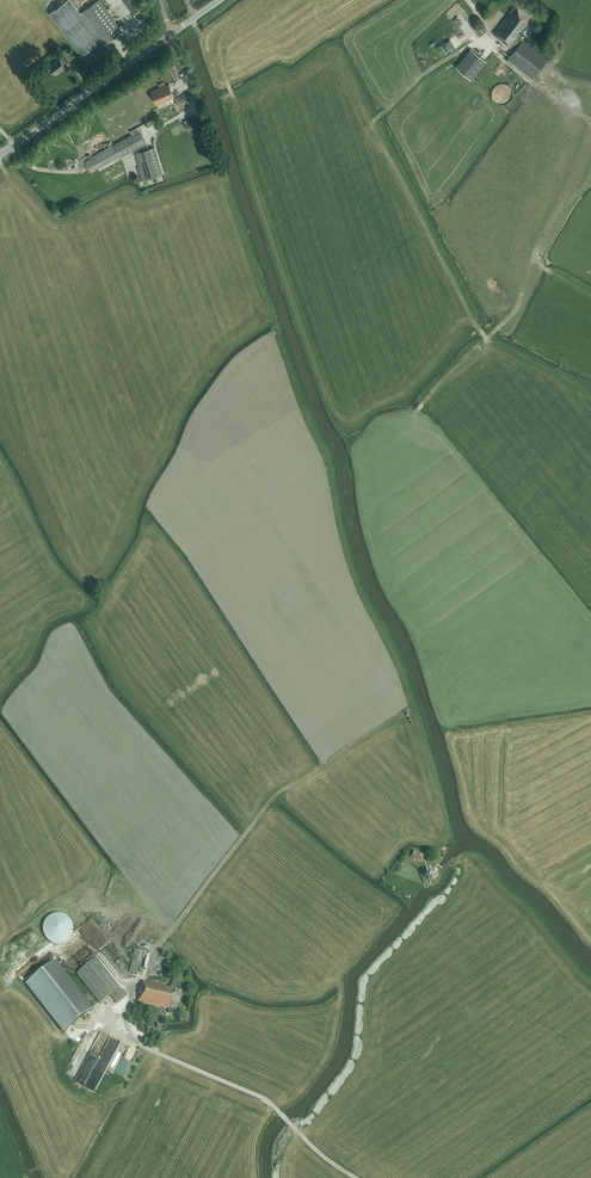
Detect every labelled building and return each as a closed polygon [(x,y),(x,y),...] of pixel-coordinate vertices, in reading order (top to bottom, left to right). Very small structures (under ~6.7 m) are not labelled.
[(123,31),(100,0),(98,0),(80,13),(71,0),(67,0),(49,13),(81,55),(96,44),(100,48),(103,46),(123,31)] [(134,14),(143,7),(138,0),(123,0),(134,14)] [(494,33),(498,37),(514,51),(508,59),(533,79),(548,59),(525,41),(526,40),(524,39),(519,35),(528,23),(527,23),(532,16),(516,4),(494,33)] [(530,38),(537,29),(529,24),(522,32),(530,38)] [(119,49),(126,58),(135,51),(127,42),(119,49)] [(49,66),(55,74),(65,67),(64,64),(74,56),(67,47),(60,53),(63,57),(60,59),(59,59),(49,66)] [(457,67),(470,79),(486,60),(472,49),(457,67)] [(170,64),(173,72),(174,72),(177,80),(181,78),(175,61),(170,64)] [(150,91),(156,105),(162,102),(165,110),(191,99),(189,92),(174,98),(168,83),(150,91)] [(503,84),(502,84),(501,84),(499,84),(498,84),(497,85),(496,85),(495,86),(494,87),(493,88),(493,89),(492,90),(492,91),(492,93),(492,94),(492,95),(492,96),(492,97),(493,99),(493,100),(494,101),(495,102),(496,102),(497,103),(498,104),(499,104),(500,105),(501,105),(502,105),(504,105),(505,104),(506,104),(507,104),(508,103),(509,102),(510,101),(511,100),(511,99),(512,98),(512,97),(513,96),(513,95),(513,93),(513,92),(512,91),(512,90),(511,89),(511,88),(510,87),(509,86),(508,85),(507,85),(506,84),(504,84),(503,84)] [(188,131),(202,125),(197,115),(183,121),(188,131)] [(163,174),(155,146),(149,148),(138,127),(130,131),(132,134),(114,144),(114,145),(113,146),(112,145),(88,159),(88,160),(85,162),(91,172),(98,168),(100,171),(122,159),(121,157),(133,150),(134,153),(138,167),(136,167),(141,181),(163,174)] [(424,855),(413,851),(411,857),(422,861),(424,855)] [(435,880),(435,879),(436,877),(437,877),(437,876),(436,874),(436,873),(433,872),(433,871),(432,871),(432,872),(430,872),(429,872),(428,875),(427,875),(428,876),(428,878),(428,879),(429,879),(431,880),(431,881),(432,881),(432,880),(434,880),(435,880)] [(61,914),(59,914),(56,914),(54,915),(52,916),(50,917),(48,919),(47,921),(45,923),(45,926),(45,928),(45,931),(45,933),(47,935),(48,937),(50,939),(52,941),(54,942),(56,942),(59,942),(61,942),(64,942),(66,941),(68,939),(70,937),(71,935),(72,933),(73,931),(73,928),(73,926),(72,923),(71,921),(70,919),(68,917),(66,916),(64,915),(61,914)] [(134,950),(130,972),(143,975),(147,953),(134,950)] [(97,958),(77,973),(100,1003),(110,995),(117,1003),(126,996),(97,958)] [(120,977),(130,970),(121,958),(111,966),(120,977)] [(64,1031),(92,1009),(55,961),(27,983),(64,1031)] [(141,987),(138,1001),(170,1009),(170,1008),(176,1010),(180,991),(174,989),(174,988),(143,981),(143,982),(141,987)] [(118,1072),(125,1055),(116,1051),(109,1068),(118,1072)] [(35,1065),(37,1066),(38,1061),(33,1060),(33,1062),(28,1061),(27,1067),(35,1069),(35,1065)] [(98,1089),(105,1073),(94,1068),(87,1084),(98,1089)]
